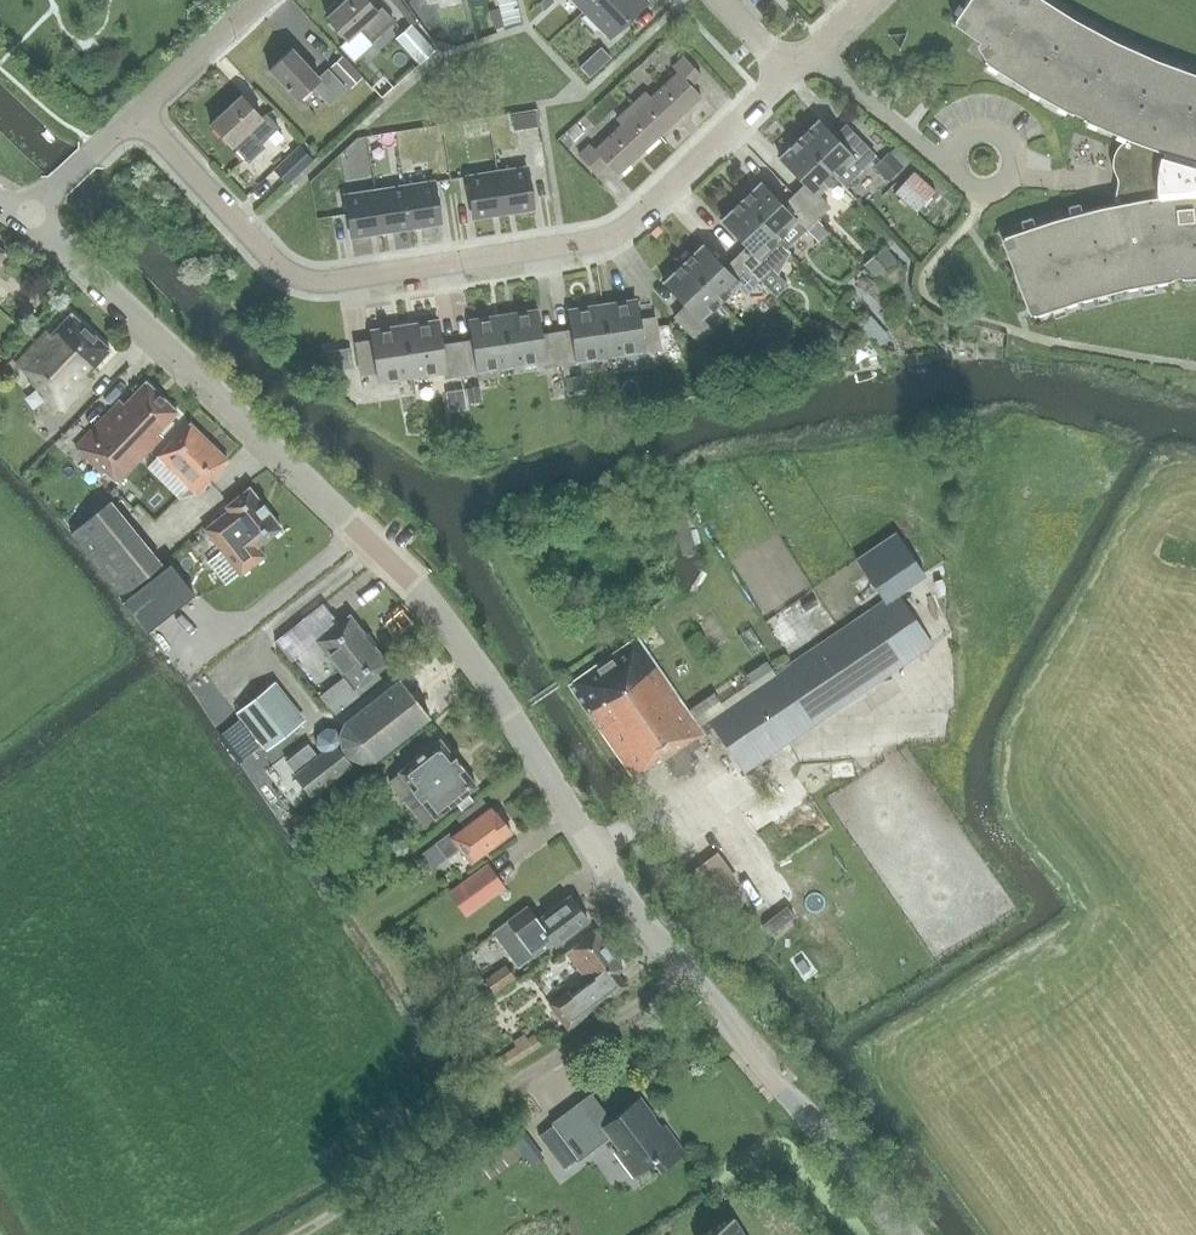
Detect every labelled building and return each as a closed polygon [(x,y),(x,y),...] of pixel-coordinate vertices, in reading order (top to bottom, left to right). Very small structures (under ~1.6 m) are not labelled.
[(347,39),(348,39),(358,29),(371,42),(393,21),(381,8),(377,12),(366,0),(344,0),(339,5),(336,1),(325,11),(328,14),(326,16),(347,39)] [(537,4),(543,10),(553,0),(541,0),(537,4)] [(581,14),(596,0),(568,0),(581,14)] [(607,41),(646,4),(642,0),(596,0),(581,14),(607,41)] [(954,21),(955,22),(956,20),(984,40),(980,46),(988,59),(986,61),(984,60),(983,62),(1027,90),(1072,114),(1082,119),(1128,140),(1127,142),(1123,145),(1119,149),(1117,154),(1116,159),(1116,165),(1117,170),(1119,175),(1122,179),(1127,182),(1131,184),(1129,201),(1099,207),(1052,220),(1003,236),(1033,316),(1079,300),(1124,288),(1173,280),(1181,279),(1195,277),(1195,74),(1156,60),(1114,41),(1073,18),(1044,0),(968,0),(954,21)] [(397,37),(417,62),(433,49),(412,25),(397,37)] [(588,77),(610,56),(600,46),(589,56),(595,62),(584,72),(588,77)] [(319,77),(291,48),(269,69),(295,98),(310,84),(328,103),(345,87),(328,69),(319,77)] [(330,66),(350,88),(362,77),(342,55),(330,66)] [(630,105),(659,136),(701,97),(691,86),(701,77),(682,57),(671,67),(676,72),(648,98),(644,93),(630,105)] [(382,97),(389,90),(379,79),(372,86),(382,97)] [(210,123),(232,146),(233,145),(248,162),(265,146),(261,142),(267,136),(276,146),(283,140),(283,135),(276,128),(278,126),(266,113),(261,117),(240,95),(210,123)] [(607,164),(617,176),(659,136),(630,105),(616,118),(621,123),(593,150),(588,145),(578,154),(596,174),(607,164)] [(513,130),(527,128),(525,113),(511,115),(513,130)] [(798,138),(799,138),(835,176),(843,184),(874,154),(851,131),(840,142),(818,120),(819,119),(818,118),(798,138)] [(566,132),(575,141),(583,133),(575,124),(566,132)] [(828,206),(817,194),(835,176),(799,138),(798,138),(778,158),(778,159),(779,158),(805,183),(794,194),(816,217),(828,206)] [(286,182),(311,159),(298,146),(274,168),(286,182)] [(873,166),(888,181),(903,167),(888,152),(873,166)] [(500,212),(529,207),(523,164),(493,169),(500,212)] [(500,212),(493,169),(463,174),(470,217),(500,212)] [(913,171),(894,192),(916,211),(935,190),(913,171)] [(403,227),(433,222),(426,179),(396,184),(403,227)] [(803,230),(816,217),(794,194),(782,205),(761,183),(762,181),(761,181),(741,200),(777,239),(795,221),(803,230)] [(374,232),(403,227),(396,184),(368,189),(374,232)] [(374,232),(368,189),(338,193),(345,236),(374,232)] [(736,257),(758,280),(770,268),(759,256),(777,239),(741,200),(720,220),(721,221),(722,220),(747,246),(736,257)] [(746,292),(758,280),(736,257),(724,267),(703,245),(704,244),(703,243),(682,263),(719,301),(738,283),(746,292)] [(898,264),(883,246),(863,263),(877,281),(880,280),(892,269),(894,271),(898,268),(896,266),(898,264)] [(701,319),(719,301),(682,263),(662,282),(663,284),(664,282),(685,305),(674,316),(696,340),(709,327),(701,319)] [(637,298),(602,304),(610,356),(656,349),(657,353),(658,353),(652,317),(639,319),(636,300),(637,300),(637,298)] [(571,329),(556,332),(561,364),(610,356),(602,304),(566,309),(566,311),(568,311),(571,329)] [(538,309),(503,314),(511,367),(541,362),(542,367),(558,364),(559,369),(560,368),(559,364),(561,364),(556,332),(540,334),(537,311),(538,310),(538,309)] [(86,376),(110,349),(71,313),(51,335),(46,331),(17,362),(14,364),(61,411),(90,380),(86,376)] [(461,375),(511,367),(503,314),(467,320),(467,321),(469,321),(472,340),(457,343),(461,375)] [(859,326),(868,335),(879,326),(870,316),(859,326)] [(439,319),(404,325),(412,377),(442,373),(442,378),(459,375),(459,379),(461,379),(460,375),(461,375),(457,343),(441,345),(438,321),(439,321),(439,319)] [(847,350),(825,324),(812,336),(834,361),(847,350)] [(375,383),(412,377),(404,325),(369,330),(368,331),(370,331),(371,340),(353,343),(358,379),(359,379),(359,375),(374,373),(375,383)] [(337,350),(340,370),(355,367),(352,347),(337,350)] [(677,349),(667,350),(669,366),(679,364),(677,349)] [(328,371),(340,370),(337,350),(325,351),(328,371)] [(580,390),(578,376),(563,378),(565,392),(580,390)] [(158,432),(177,412),(146,381),(124,404),(120,400),(75,445),(104,473),(107,470),(118,481),(162,436),(158,432)] [(465,388),(467,403),(482,401),(479,385),(465,388)] [(446,391),(448,412),(466,410),(463,389),(446,391)] [(190,423),(157,456),(195,493),(228,460),(190,423)] [(225,506),(228,510),(203,530),(240,576),(265,556),(257,547),(281,528),(249,487),(225,506)] [(83,510),(86,514),(87,515),(89,518),(71,532),(115,587),(122,596),(161,563),(153,553),(110,500),(107,495),(104,492),(83,510)] [(883,600),(896,592),(924,573),(896,532),(856,559),(883,600)] [(169,563),(121,601),(145,631),(193,594),(169,563)] [(636,636),(567,684),(631,775),(651,761),(656,768),(666,761),(678,777),(698,763),(691,753),(702,745),(697,739),(714,727),(744,772),(932,645),(896,592),(883,600),(724,708),(714,694),(690,711),(636,636)] [(336,665),(346,678),(335,687),(349,704),(381,678),(376,672),(387,663),(369,639),(349,615),(317,641),(329,656),(336,665)] [(321,751),(294,773),(312,795),(351,764),(338,747),(340,747),(348,757),(359,761),(374,759),(429,716),(400,678),(344,722),(339,734),(336,730),(326,729),(318,735),(317,745),(321,751)] [(336,714),(349,704),(335,687),(322,697),(336,714)] [(294,726),(264,689),(236,712),(266,749),(294,726)] [(435,817),(476,785),(439,739),(399,771),(399,772),(389,780),(424,824),(435,816),(435,817)] [(460,848),(471,862),(511,831),(496,812),(494,814),(490,808),(452,838),(448,833),(435,844),(422,854),(434,869),(460,848)] [(708,903),(738,881),(716,852),(687,874),(708,903)] [(507,889),(497,875),(488,863),(466,879),(448,892),(467,918),(507,889)] [(588,921),(569,896),(540,919),(531,905),(493,932),(520,965),(546,945),(545,944),(551,938),(557,945),(588,921)] [(623,968),(596,931),(566,953),(588,983),(571,996),(568,992),(551,1004),(569,1027),(622,988),(613,975),(623,968)] [(492,991),(515,976),(506,963),(483,979),(492,991)] [(497,1074),(543,1043),(536,1033),(527,1039),(523,1033),(513,1040),(516,1045),(489,1062),(497,1074)] [(551,1123),(537,1134),(563,1169),(578,1158),(579,1160),(610,1136),(619,1148),(615,1151),(632,1175),(653,1160),(660,1169),(683,1151),(664,1126),(656,1132),(647,1120),(653,1116),(640,1098),(611,1119),(591,1092),(551,1122),(551,1123)] [(732,1215),(704,1234),(747,1234),(732,1215)]
